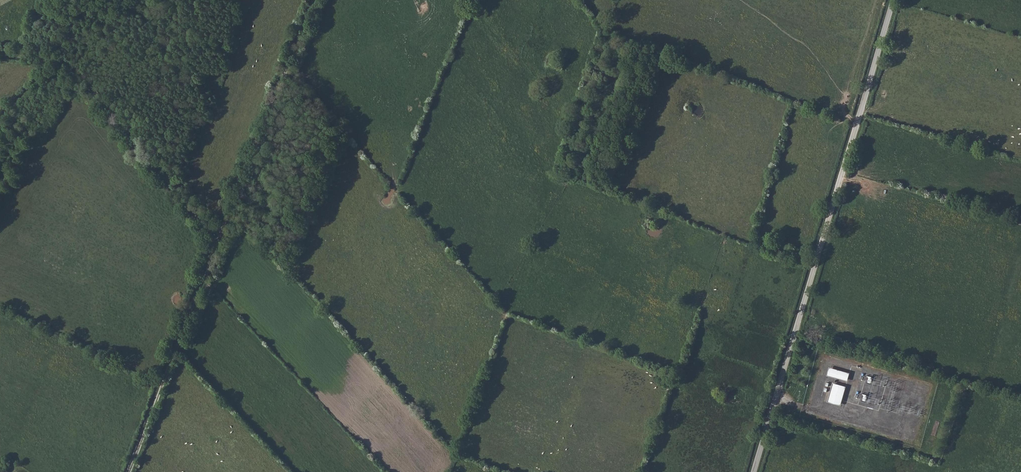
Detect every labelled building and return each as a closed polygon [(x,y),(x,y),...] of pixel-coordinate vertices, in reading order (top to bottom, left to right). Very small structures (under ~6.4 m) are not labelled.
[(562,181),(567,184),(570,178),(565,175),(562,181)] [(839,404),(844,387),(833,385),(829,400),(839,404)] [(936,435),(941,422),(937,420),(932,434),(936,435)]
